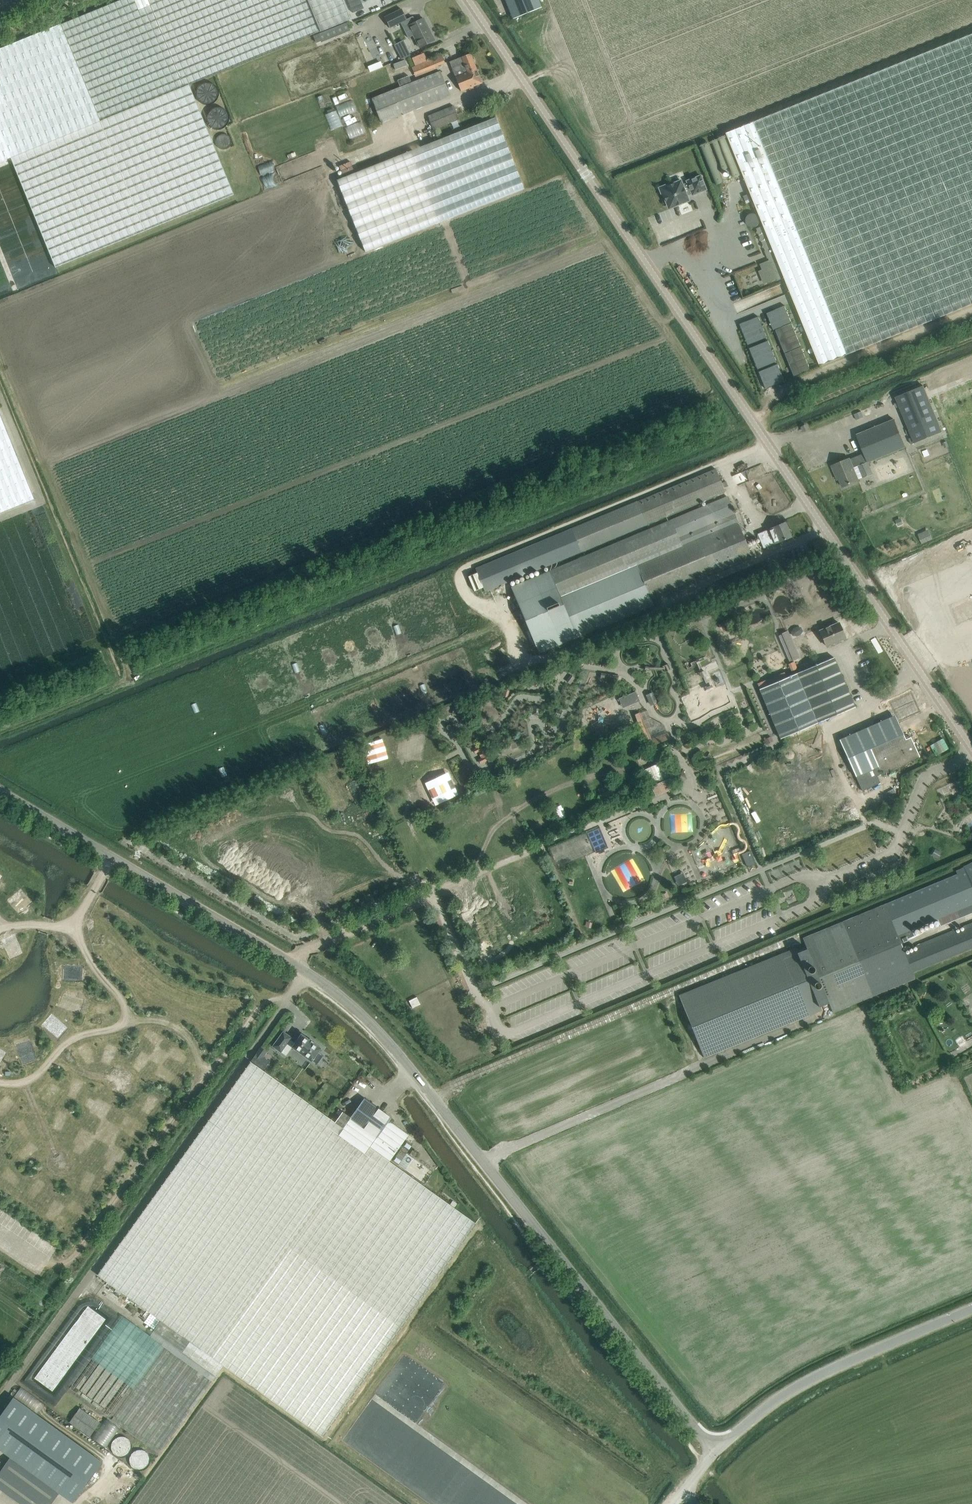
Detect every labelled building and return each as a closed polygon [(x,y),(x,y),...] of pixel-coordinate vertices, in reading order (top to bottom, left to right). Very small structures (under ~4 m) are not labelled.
[(320,31),(320,32),(351,19),(343,0),(120,0),(61,24),(0,49),(0,162),(101,121),(320,31)] [(507,2),(510,10),(515,8),(519,16),(529,12),(541,7),(538,0),(506,0),(507,2)] [(363,9),(352,14),(354,20),(366,15),(363,9)] [(401,9),(385,17),(390,28),(401,22),(407,19),(401,9)] [(407,19),(401,22),(408,38),(413,35),(420,47),(434,40),(424,18),(416,22),(413,16),(407,19)] [(347,22),(314,35),(316,42),(350,28),(347,22)] [(727,133),(764,225),(757,228),(758,231),(757,233),(759,234),(761,238),(760,240),(762,241),(764,245),(763,247),(765,248),(766,251),(765,251),(768,258),(769,258),(770,260),(760,264),(768,282),(777,279),(778,280),(785,277),(821,365),(971,304),(971,34),(727,133)] [(408,49),(399,53),(401,58),(411,55),(408,49)] [(482,83),(470,53),(451,61),(462,91),(482,83)] [(442,55),(413,67),(417,77),(437,69),(435,66),(445,62),(442,55)] [(405,60),(393,64),(396,70),(407,66),(405,60)] [(380,62),(369,66),(371,71),(382,67),(380,62)] [(407,71),(395,75),(398,81),(409,76),(407,71)] [(382,123),(450,96),(441,72),(412,84),(401,88),(372,99),(382,123)] [(387,78),(376,83),(378,88),(390,84),(387,78)] [(410,78),(399,83),(401,88),(412,84),(410,78)] [(187,89),(9,161),(53,269),(231,197),(187,89)] [(353,100),(337,106),(341,117),(357,111),(353,100)] [(459,120),(454,107),(428,117),(433,130),(459,120)] [(496,117),(337,180),(366,252),(524,189),(496,117)] [(350,137),(365,132),(362,122),(347,127),(350,137)] [(727,134),(700,145),(716,185),(725,181),(720,171),(727,168),(726,163),(737,159),(727,134)] [(666,185),(659,188),(662,195),(663,195),(669,209),(689,201),(687,196),(692,194),(692,195),(706,189),(700,175),(686,181),(687,182),(682,184),(681,180),(667,186),(666,185)] [(3,261),(6,261),(11,272),(17,273),(17,270),(35,248),(33,244),(34,231),(26,230),(25,229),(23,232),(20,227),(17,229),(16,232),(8,231),(1,234),(2,236),(0,254),(0,258),(3,261)] [(738,312),(758,302),(754,294),(734,303),(738,312)] [(785,305),(766,313),(773,330),(792,322),(785,305)] [(758,316),(739,324),(747,345),(766,337),(758,316)] [(792,323),(775,330),(784,353),(801,346),(792,323)] [(768,340),(749,348),(757,369),(776,361),(768,340)] [(801,347),(784,353),(794,376),(811,369),(801,347)] [(777,364),(758,372),(765,388),(784,380),(777,364)] [(924,385),(896,397),(915,443),(943,432),(924,385)] [(34,498),(0,413),(0,512),(34,498)] [(868,462),(905,447),(894,419),(857,434),(865,453),(850,459),(850,458),(832,466),(835,474),(837,473),(843,487),(859,480),(854,467),(868,461),(868,462)] [(907,445),(914,443),(909,428),(902,431),(907,445)] [(581,551),(646,523),(725,491),(724,488),(728,486),(726,481),(722,483),(716,469),(637,501),(571,528),(476,568),(485,590),(581,551)] [(671,520),(511,587),(521,609),(523,616),(539,653),(654,604),(652,598),(711,574),(743,560),(752,557),(727,496),(718,500),(671,520)] [(791,536),(785,522),(758,534),(763,548),(779,541),(779,542),(791,536)] [(928,529),(918,534),(922,544),(932,539),(928,529)] [(786,566),(781,553),(766,559),(771,572),(786,566)] [(726,620),(720,624),(723,628),(728,625),(726,620)] [(846,637),(839,622),(820,631),(826,646),(846,637)] [(652,627),(651,635),(657,635),(657,633),(663,634),(664,628),(652,627)] [(787,630),(782,632),(789,649),(794,646),(787,630)] [(779,736),(781,739),(855,707),(834,657),(760,688),(779,736)] [(766,683),(788,675),(786,670),(764,678),(766,683)] [(552,671),(548,677),(553,680),(557,673),(552,671)] [(601,674),(600,680),(617,682),(618,676),(601,674)] [(570,675),(566,682),(570,685),(575,678),(570,675)] [(653,693),(646,696),(650,707),(657,704),(653,693)] [(920,756),(911,736),(906,739),(897,721),(895,718),(915,709),(907,693),(891,701),(894,706),(886,710),(890,718),(840,740),(863,791),(881,783),(878,776),(920,756)] [(588,711),(597,731),(615,723),(607,703),(588,711)] [(533,705),(532,715),(540,716),(541,706),(533,705)] [(557,709),(554,717),(560,719),(563,711),(557,709)] [(641,713),(634,716),(647,748),(670,739),(667,733),(651,739),(641,713)] [(629,737),(620,739),(621,745),(631,743),(629,737)] [(771,737),(764,740),(766,746),(773,743),(771,737)] [(515,738),(510,740),(513,749),(519,747),(515,738)] [(481,746),(474,749),(476,754),(479,752),(481,757),(478,759),(481,763),(488,759),(481,746)] [(677,756),(672,758),(675,767),(681,765),(677,756)] [(663,761),(645,769),(652,784),(656,794),(673,786),(669,777),(663,761)] [(684,769),(675,774),(679,783),(688,779),(684,769)] [(424,807),(447,796),(436,772),(413,782),(424,807)] [(616,789),(599,796),(603,804),(619,797),(616,789)] [(935,850),(932,857),(938,860),(942,854),(935,850)] [(750,851),(743,854),(748,866),(755,863),(750,851)] [(645,885),(641,868),(635,869),(633,860),(614,865),(621,892),(645,885)] [(915,978),(913,972),(936,963),(971,948),(971,927),(922,947),(921,943),(917,945),(918,948),(904,954),(901,946),(908,942),(908,941),(915,938),(911,930),(923,925),(971,904),(971,862),(963,866),(964,867),(956,870),(958,874),(803,938),(807,948),(798,952),(796,948),(679,995),(704,1057),(821,1010),(820,1006),(829,1002),(833,1012),(915,978)] [(308,910),(301,913),(304,920),(311,917),(308,910)] [(311,1040),(302,1033),(295,1042),(290,1039),(292,1037),(283,1031),(273,1046),(281,1052),(285,1045),(291,1049),(292,1047),(317,1065),(324,1055),(318,1051),(321,1047),(314,1042),(311,1039),(311,1040)] [(263,1057),(257,1053),(252,1060),(264,1069),(269,1061),(263,1057)] [(322,1436),(470,1230),(476,1222),(390,1161),(409,1134),(389,1120),(391,1117),(365,1098),(351,1117),(343,1112),(336,1122),(251,1061),(98,1274),(191,1341),(183,1351),(217,1376),(224,1365),(322,1436)] [(398,1164),(412,1145),(407,1141),(393,1160),(398,1164)] [(120,1318),(101,1348),(144,1375),(132,1393),(156,1408),(156,1407),(164,1412),(170,1403),(189,1415),(208,1386),(214,1378),(120,1318)] [(440,1379),(421,1402),(427,1407),(445,1384),(440,1379)] [(90,1436),(101,1422),(80,1407),(70,1422),(90,1436)] [(106,1421),(94,1437),(103,1444),(115,1428),(106,1421)] [(128,1454),(129,1437),(116,1436),(115,1453),(128,1454)] [(147,1448),(132,1451),(135,1469),(150,1467),(147,1448)] [(10,1457),(0,1471),(0,1487),(23,1503),(51,1503),(59,1493),(10,1457)]
